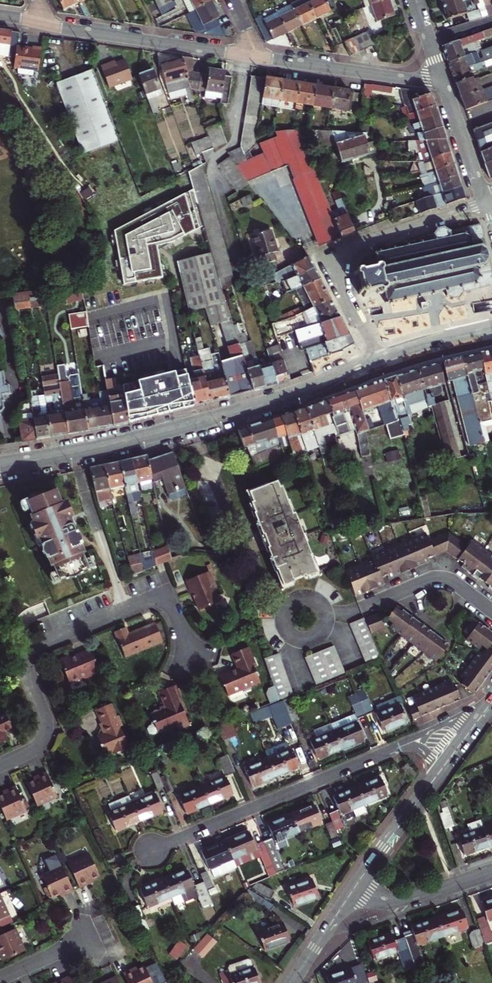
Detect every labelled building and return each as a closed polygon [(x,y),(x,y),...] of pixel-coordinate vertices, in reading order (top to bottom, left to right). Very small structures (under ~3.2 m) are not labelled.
[(62,9),(69,5),(77,2),(76,0),(57,0),(62,9)] [(188,12),(209,2),(208,0),(182,0),(188,12)] [(316,19),(307,0),(303,0),(292,5),(302,26),(309,23),(316,19)] [(316,19),(324,16),(330,13),(323,0),(307,0),(316,19)] [(371,22),(383,18),(394,14),(391,6),(389,0),(381,0),(365,6),(371,22)] [(448,18),(469,12),(475,10),(474,5),(465,8),(462,0),(442,0),(444,8),(448,18)] [(465,8),(474,5),(475,10),(480,8),(479,7),(477,0),(462,0),(465,8)] [(162,15),(175,9),(171,1),(158,7),(162,15)] [(213,18),(217,17),(215,13),(209,2),(188,12),(186,12),(194,31),(202,32),(202,33),(222,36),(213,18)] [(277,12),(288,33),(296,30),(302,26),(292,5),(277,12)] [(469,12),(472,22),(483,18),(483,15),(480,8),(475,10),(469,12)] [(280,37),(288,33),(277,12),(263,19),(273,40),(280,37)] [(261,16),(256,19),(267,43),(273,40),(263,19),(261,16)] [(15,44),(17,30),(10,29),(10,30),(7,29),(0,29),(0,42),(15,44)] [(444,46),(447,55),(450,63),(477,53),(481,52),(482,51),(479,42),(491,38),(491,29),(444,46)] [(371,40),(367,31),(353,38),(359,51),(373,44),(371,40)] [(350,55),(352,55),(359,51),(353,38),(352,39),(344,43),(350,55)] [(16,66),(37,68),(40,46),(31,45),(31,46),(27,46),(18,45),(15,64),(16,66)] [(450,63),(452,68),(453,73),(491,59),(491,48),(482,51),(481,52),(483,57),(479,59),(477,53),(450,63)] [(215,95),(222,96),(225,73),(226,69),(219,68),(208,67),(207,73),(194,70),(195,56),(183,54),(184,58),(189,74),(193,75),(195,87),(202,88),(206,89),(216,90),(215,95)] [(188,78),(189,77),(189,74),(184,58),(174,61),(162,64),(172,100),(188,95),(191,102),(196,101),(192,89),(189,83),(188,78)] [(115,61),(102,66),(110,86),(133,78),(127,59),(118,62),(117,60),(115,61)] [(453,73),(456,80),(457,84),(473,78),(474,82),(477,81),(485,78),(483,73),(473,76),(471,72),(483,68),(483,66),(486,65),(487,67),(491,65),(491,59),(453,73)] [(120,137),(110,108),(94,66),(57,80),(83,149),(120,137)] [(141,73),(149,95),(155,111),(160,110),(155,96),(164,93),(155,68),(148,71),(141,73)] [(225,73),(222,96),(221,102),(229,103),(233,75),(225,73)] [(253,73),(242,146),(231,154),(232,157),(235,162),(243,154),(252,145),(255,143),(256,141),(262,105),(264,95),(267,76),(253,73)] [(276,77),(267,76),(264,95),(281,97),(284,78),(276,77)] [(284,78),(281,97),(297,100),(300,81),(293,80),(284,78)] [(473,78),(457,84),(458,87),(474,82),(473,78)] [(308,82),(300,81),(297,100),(313,102),(316,83),(308,82)] [(472,87),(477,88),(480,87),(477,81),(474,82),(458,87),(460,91),(472,87)] [(330,105),(333,86),(324,84),(316,83),(313,102),(330,105)] [(392,93),(393,87),(365,83),(364,99),(372,100),(373,90),(392,93)] [(342,87),(333,86),(330,105),(348,107),(351,89),(342,87)] [(466,109),(491,100),(491,87),(481,91),(480,87),(477,88),(472,87),(460,91),(462,98),(464,102),(466,109)] [(407,107),(409,114),(436,106),(434,99),(432,93),(427,92),(401,88),(407,107)] [(215,95),(216,90),(206,89),(205,96),(215,97),(215,95)] [(279,107),(281,97),(264,95),(262,105),(279,107)] [(437,111),(436,106),(409,114),(407,107),(402,108),(405,116),(407,116),(409,123),(404,124),(405,128),(439,117),(437,111)] [(405,128),(407,133),(421,133),(424,133),(443,127),(441,122),(439,117),(405,128)] [(221,124),(209,128),(217,149),(229,145),(221,124)] [(481,152),(491,148),(491,124),(474,131),(478,142),(481,152)] [(424,133),(421,133),(423,140),(447,140),(445,133),(443,127),(424,133)] [(309,129),(301,128),(305,140),(318,136),(315,129),(309,129)] [(288,135),(285,129),(252,145),(243,154),(245,159),(235,164),(248,181),(288,162),(319,244),(323,242),(330,239),(337,237),(328,213),(297,131),(288,135)] [(366,132),(363,131),(332,130),(342,164),(354,160),(359,159),(370,156),(366,141),(368,140),(366,132)] [(368,140),(366,141),(370,156),(378,154),(376,142),(374,132),(366,132),(368,140)] [(203,155),(215,150),(210,138),(198,143),(203,155)] [(449,147),(447,140),(423,140),(408,141),(408,148),(419,148),(423,161),(432,159),(451,153),(449,147)] [(203,155),(198,143),(193,144),(198,156),(203,155)] [(481,152),(483,157),(485,163),(491,161),(491,148),(481,152)] [(453,158),(451,153),(432,159),(423,161),(427,173),(455,164),(453,158)] [(223,162),(220,165),(228,177),(237,193),(251,185),(248,181),(235,164),(235,162),(232,157),(223,162)] [(455,164),(427,173),(420,176),(423,186),(431,184),(458,176),(456,170),(455,164)] [(213,254),(218,273),(220,279),(233,275),(201,165),(189,171),(194,188),(205,225),(213,254)] [(460,182),(458,176),(431,184),(423,186),(422,186),(424,191),(428,189),(430,196),(462,187),(460,182)] [(419,213),(466,198),(464,193),(462,187),(430,196),(428,197),(425,198),(416,201),(419,213)] [(205,225),(194,188),(114,230),(125,284),(164,276),(157,244),(173,241),(205,225)] [(341,235),(341,237),(349,234),(355,232),(338,189),(332,191),(342,216),(337,218),(328,194),(326,195),(341,235)] [(253,203),(249,196),(241,200),(245,207),(253,203)] [(490,257),(487,257),(486,253),(488,251),(487,249),(486,250),(481,226),(482,225),(480,223),(479,225),(452,230),(449,229),(448,230),(445,228),(445,226),(443,225),(443,227),(440,228),(438,227),(437,228),(437,229),(434,234),(432,233),(431,234),(434,238),(435,240),(422,243),(422,241),(420,241),(421,243),(410,245),(409,244),(406,244),(407,246),(395,248),(395,247),(392,247),(393,249),(382,251),(381,249),(379,250),(379,252),(378,253),(376,251),(374,254),(376,255),(378,262),(373,263),(374,267),(362,269),(361,266),(357,267),(358,270),(355,271),(356,275),(359,275),(362,289),(359,289),(360,293),(363,293),(364,296),(368,296),(367,292),(376,290),(378,293),(384,291),(385,299),(384,300),(387,302),(388,301),(389,303),(391,302),(391,300),(402,298),(403,300),(406,299),(405,297),(417,295),(417,297),(420,296),(420,294),(431,292),(431,294),(434,293),(433,291),(446,288),(446,293),(445,294),(447,296),(449,295),(451,296),(451,299),(453,299),(454,297),(458,297),(458,298),(460,297),(459,296),(461,292),(463,293),(464,291),(491,285),(491,280),(488,260),(490,260),(490,257)] [(260,255),(258,256),(260,264),(277,259),(275,252),(278,251),(276,244),(272,229),(254,234),(260,255)] [(431,234),(421,237),(422,241),(422,243),(435,240),(434,238),(431,234)] [(212,329),(222,327),(232,360),(223,363),(224,368),(223,368),(231,397),(243,393),(254,390),(237,336),(236,331),(222,285),(220,279),(218,273),(213,254),(179,263),(185,292),(190,313),(195,312),(206,309),(212,329)] [(313,263),(309,256),(274,274),(278,283),(282,282),(289,280),(298,276),(299,277),(316,268),(313,263)] [(319,275),(316,268),(299,277),(298,276),(289,280),(282,282),(287,294),(304,287),(321,280),(319,275)] [(233,275),(220,279),(222,285),(234,281),(233,275)] [(266,278),(260,281),(261,287),(269,285),(266,278)] [(296,319),(332,301),(327,291),(321,280),(304,287),(312,304),(281,319),(283,323),(296,319)] [(83,289),(66,294),(68,304),(84,299),(83,289)] [(41,298),(40,290),(14,294),(15,302),(29,300),(41,298)] [(46,297),(41,298),(29,300),(31,307),(47,305),(46,297)] [(29,300),(15,302),(16,310),(31,307),(29,300)] [(283,323),(273,325),(277,337),(293,333),(340,318),(337,310),(332,301),(296,319),(283,323)] [(89,311),(72,312),(72,327),(90,326),(89,311)] [(345,327),(340,318),(293,333),(295,339),(297,339),(301,350),(306,349),(323,343),(349,335),(345,327)] [(204,404),(210,402),(197,344),(193,326),(185,328),(190,350),(196,378),(190,380),(196,407),(204,404)] [(260,389),(265,387),(258,363),(251,341),(247,342),(244,334),(237,336),(254,390),(260,389)] [(310,361),(354,345),(352,341),(349,335),(323,343),(306,349),(310,361)] [(211,353),(205,355),(202,343),(197,344),(210,402),(221,400),(231,397),(223,368),(220,358),(213,360),(211,353)] [(271,364),(277,384),(284,382),(290,380),(285,361),(279,345),(267,349),(271,362),(271,364)] [(189,377),(190,380),(196,378),(190,350),(186,351),(192,376),(189,377)] [(483,355),(491,404),(491,353),(488,354),(483,355)] [(483,355),(475,357),(464,359),(484,445),(489,444),(485,429),(491,428),(491,424),(487,404),(491,404),(483,355)] [(455,360),(445,363),(449,384),(456,383),(460,396),(457,397),(469,448),(484,445),(464,359),(464,358),(455,360)] [(79,431),(89,430),(84,400),(80,377),(79,372),(70,374),(68,376),(67,375),(65,362),(57,364),(58,374),(61,391),(68,433),(79,431)] [(272,385),(277,384),(271,364),(261,367),(261,364),(260,362),(258,363),(265,387),(272,385)] [(447,395),(442,363),(431,366),(420,370),(427,396),(432,395),(433,398),(447,395)] [(188,409),(196,407),(190,380),(189,377),(187,370),(179,372),(123,385),(126,400),(130,422),(170,414),(188,409)] [(427,396),(420,370),(408,373),(397,376),(408,417),(400,420),(403,435),(409,433),(408,428),(414,426),(411,415),(413,414),(415,414),(412,404),(425,401),(428,411),(431,410),(430,407),(433,406),(431,399),(428,400),(427,396)] [(0,412),(1,412),(3,410),(1,402),(11,401),(10,395),(12,393),(11,386),(4,382),(3,373),(0,371),(0,412)] [(68,433),(61,391),(58,374),(42,377),(45,395),(45,397),(55,395),(56,400),(52,400),(53,404),(55,414),(48,415),(51,436),(59,435),(68,433)] [(408,417),(397,376),(390,379),(383,381),(398,421),(400,420),(408,417)] [(85,377),(80,377),(84,400),(89,430),(97,428),(105,427),(100,397),(89,399),(87,392),(86,393),(86,390),(87,390),(85,377)] [(123,424),(130,422),(126,400),(119,402),(115,378),(106,380),(107,387),(114,426),(123,424)] [(398,421),(383,381),(370,386),(355,390),(363,414),(378,408),(384,426),(385,426),(398,421)] [(105,396),(100,397),(105,427),(109,426),(114,426),(107,387),(104,388),(105,396)] [(344,394),(339,396),(344,411),(348,421),(348,423),(351,431),(357,429),(361,458),(370,457),(365,433),(369,431),(363,414),(355,390),(344,394)] [(41,416),(48,415),(46,406),(45,397),(45,395),(38,396),(41,416)] [(55,395),(45,397),(46,406),(53,404),(52,400),(56,400),(55,395)] [(32,403),(37,438),(45,437),(51,436),(48,415),(41,416),(38,396),(31,397),(32,403)] [(339,396),(330,399),(336,418),(335,418),(335,419),(339,435),(351,431),(348,423),(348,421),(344,411),(339,396)] [(318,403),(306,407),(319,447),(323,459),(331,457),(324,439),(334,435),(335,437),(339,435),(335,419),(335,418),(336,418),(330,399),(318,403)] [(29,440),(37,438),(32,403),(24,404),(23,407),(19,417),(24,441),(29,440)] [(432,416),(447,413),(446,409),(445,403),(433,406),(430,407),(431,410),(432,416)] [(319,447),(306,407),(299,410),(294,412),(302,433),(309,451),(319,447)] [(302,433),(294,412),(289,413),(283,415),(295,454),(297,460),(305,457),(298,434),(302,433)] [(448,418),(447,413),(432,416),(435,425),(449,422),(448,418)] [(289,457),(295,454),(283,415),(278,417),(272,419),(280,436),(284,445),(285,445),(289,457)] [(280,436),(272,419),(264,421),(273,440),(280,436)] [(398,421),(385,426),(389,440),(403,436),(403,435),(400,420),(398,421)] [(273,440),(264,421),(260,423),(273,450),(277,449),(274,444),(273,440)] [(450,427),(449,422),(435,425),(437,434),(451,431),(450,427)] [(258,445),(259,444),(264,455),(254,459),(259,470),(289,457),(285,445),(284,445),(282,446),(281,444),(279,445),(280,447),(277,449),(273,450),(260,423),(256,424),(249,426),(258,445)] [(258,445),(249,426),(244,428),(240,429),(254,459),(264,455),(259,444),(258,445)] [(453,436),(451,431),(437,434),(439,443),(453,440),(453,436)] [(453,440),(439,443),(441,452),(456,448),(455,444),(453,440)] [(457,454),(456,448),(441,452),(444,461),(458,458),(457,454)] [(399,451),(385,454),(387,462),(400,459),(399,451)] [(163,456),(150,459),(156,482),(166,480),(169,492),(181,489),(182,492),(187,490),(175,452),(163,456)] [(150,458),(149,455),(144,457),(134,459),(140,483),(143,483),(145,489),(157,487),(156,482),(150,459),(150,458)] [(140,483),(134,459),(128,460),(122,461),(128,486),(133,514),(139,513),(136,501),(144,499),(140,483)] [(112,489),(128,486),(122,461),(114,463),(106,465),(112,489)] [(112,489),(106,465),(99,466),(92,468),(97,489),(101,502),(109,500),(110,505),(116,503),(112,489)] [(284,489),(282,489),(280,484),(252,493),(255,502),(254,502),(266,536),(283,588),(294,584),(293,582),(306,578),(306,580),(317,576),(311,558),(312,558),(298,515),(294,516),(284,489)] [(34,526),(32,526),(37,538),(38,541),(43,539),(45,545),(43,546),(49,560),(52,569),(55,568),(58,575),(60,581),(89,570),(86,563),(83,556),(88,554),(78,529),(77,526),(74,525),(71,526),(69,521),(68,518),(70,517),(71,515),(71,512),(70,511),(69,509),(67,508),(65,508),(63,508),(56,492),(42,497),(28,503),(31,510),(34,517),(32,518),(34,526)] [(27,501),(22,503),(21,504),(21,506),(21,507),(21,509),(22,510),(23,511),(24,512),(26,512),(31,510),(28,503),(42,497),(41,495),(34,496),(27,501)] [(78,522),(77,518),(69,521),(71,526),(74,525),(77,526),(78,529),(80,526),(78,522)] [(224,546),(219,533),(212,535),(222,557),(231,565),(223,546),(224,546)] [(491,566),(491,565),(491,557),(472,542),(467,548),(449,535),(430,542),(427,534),(372,557),(373,560),(344,572),(354,595),(361,592),(362,595),(378,589),(376,586),(383,583),(382,579),(388,577),(403,571),(404,574),(417,569),(416,565),(431,559),(447,553),(463,565),(469,569),(466,573),(473,577),(491,592),(491,566)] [(42,558),(45,561),(49,560),(43,546),(45,545),(43,539),(38,541),(37,538),(36,539),(36,541),(36,542),(36,544),(36,545),(37,546),(38,547),(39,548),(39,551),(40,555),(42,558)] [(171,545),(156,551),(159,564),(164,562),(173,559),(174,558),(174,557),(171,545)] [(159,564),(156,551),(142,556),(145,569),(159,564)] [(428,564),(432,563),(431,559),(416,565),(417,569),(421,567),(428,564)] [(140,560),(132,563),(135,571),(143,568),(140,560)] [(89,570),(90,573),(96,570),(96,568),(95,565),(94,563),(92,561),(86,563),(89,570)] [(121,568),(124,577),(133,573),(131,565),(121,568)] [(214,581),(210,570),(186,579),(191,592),(193,590),(194,594),(196,597),(194,597),(199,608),(216,601),(218,597),(213,584),(214,581)] [(388,577),(389,580),(392,579),(400,576),(404,574),(403,571),(388,577)] [(56,586),(61,584),(60,581),(58,575),(52,577),(52,579),(51,580),(51,582),(52,583),(53,584),(53,585),(55,586),(56,586)] [(437,662),(450,644),(445,641),(431,630),(415,618),(402,609),(398,606),(389,618),(394,622),(391,628),(437,662)] [(378,615),(365,621),(370,634),(383,629),(378,615)] [(491,647),(491,633),(486,629),(475,620),(466,632),(471,636),(467,641),(480,650),(484,645),(488,648),(491,647)] [(382,661),(370,634),(365,621),(351,626),(368,667),(382,661)] [(128,634),(126,627),(115,631),(124,656),(162,641),(155,624),(135,632),(128,634)] [(307,661),(318,687),(346,675),(335,649),(307,661)] [(71,657),(70,654),(59,658),(68,681),(80,677),(81,680),(100,672),(91,650),(75,656),(71,657)] [(256,665),(251,652),(233,659),(239,673),(234,675),(220,680),(224,689),(225,688),(230,699),(243,694),(247,695),(254,692),(255,689),(262,686),(254,666),(256,665)] [(463,686),(476,695),(481,688),(491,673),(491,653),(487,654),(485,657),(480,654),(462,678),(467,681),(463,686)] [(293,697),(280,657),(266,662),(275,689),(280,703),(283,702),(288,700),(293,697)] [(421,694),(423,700),(406,707),(414,721),(426,716),(453,705),(464,700),(458,686),(451,689),(448,683),(421,694)] [(183,706),(177,689),(168,693),(161,696),(167,710),(162,712),(162,714),(152,718),(155,726),(153,728),(150,729),(148,732),(150,737),(154,739),(157,738),(178,730),(180,734),(191,729),(182,706),(183,706)] [(275,689),(271,691),(267,697),(271,707),(277,704),(280,703),(275,689)] [(374,712),(365,689),(356,692),(366,715),(374,712)] [(358,718),(366,715),(356,692),(349,696),(358,718)] [(401,703),(398,697),(377,706),(379,712),(376,714),(384,732),(396,727),(408,722),(401,703)] [(288,700),(283,702),(288,715),(293,713),(288,700)] [(283,702),(280,703),(277,704),(282,717),(288,715),(283,702)] [(116,719),(111,706),(97,712),(103,726),(105,725),(107,728),(102,729),(105,736),(98,738),(105,757),(115,754),(115,756),(129,750),(121,729),(123,728),(119,717),(116,719)] [(355,714),(331,724),(334,731),(357,721),(355,714)] [(3,715),(0,716),(0,738),(3,736),(1,732),(9,728),(3,715)] [(354,745),(365,740),(357,721),(334,731),(342,750),(354,745)] [(316,738),(334,731),(331,724),(331,723),(313,731),(316,738)] [(223,741),(230,738),(225,726),(218,729),(223,741)] [(311,740),(319,759),(330,754),(342,750),(334,731),(316,738),(311,740)] [(298,767),(290,748),(267,758),(275,777),(288,772),(298,767)] [(228,755),(218,760),(225,776),(235,772),(228,755)] [(244,767),(252,787),(263,782),(275,777),(267,758),(244,767)] [(411,781),(414,776),(405,764),(400,769),(411,781)] [(164,787),(160,776),(158,771),(152,774),(158,789),(164,787)] [(56,797),(45,772),(36,776),(37,779),(34,781),(26,784),(36,806),(56,797)] [(167,774),(160,776),(164,787),(167,793),(174,790),(167,774)] [(232,795),(225,776),(202,785),(209,804),(221,799),(232,795)] [(388,796),(381,777),(371,781),(357,787),(365,805),(388,796)] [(4,794),(0,796),(0,805),(6,820),(26,811),(25,809),(29,807),(25,798),(22,800),(15,785),(5,789),(7,793),(4,794)] [(209,804),(202,785),(179,795),(186,813),(197,809),(209,804)] [(334,796),(342,815),(365,805),(357,787),(345,792),(334,796)] [(163,811),(156,793),(133,802),(140,820),(153,815),(163,811)] [(128,825),(140,820),(133,802),(130,796),(106,806),(116,830),(128,825)] [(321,823),(313,804),(302,809),(289,814),(296,833),(321,823)] [(342,825),(336,811),(329,814),(332,822),(334,828),(342,825)] [(452,826),(448,813),(442,815),(446,828),(452,826)] [(266,824),(274,842),(296,833),(289,814),(277,819),(266,824)] [(470,831),(459,835),(465,854),(477,849),(490,845),(484,827),(480,817),(467,822),(470,831)] [(338,836),(334,828),(332,822),(326,825),(332,838),(338,836)] [(484,827),(490,845),(491,844),(491,824),(484,827)] [(254,850),(247,831),(237,835),(223,841),(231,860),(254,850)] [(285,876),(270,839),(263,842),(278,879),(285,876)] [(212,877),(234,868),(231,860),(223,841),(212,846),(200,851),(207,869),(209,869),(212,877)] [(263,842),(255,845),(270,882),(278,879),(263,842)] [(61,853),(56,855),(60,864),(65,862),(61,853)] [(121,854),(107,859),(110,865),(124,860),(121,854)] [(61,892),(63,896),(73,892),(60,864),(56,855),(44,860),(49,872),(41,875),(51,897),(57,894),(61,892)] [(99,876),(89,855),(68,864),(79,889),(89,885),(87,881),(91,880),(99,876)] [(178,872),(162,878),(170,897),(179,894),(183,903),(197,898),(201,908),(211,904),(203,884),(202,883),(192,887),(185,869),(178,872)] [(208,882),(204,871),(199,873),(202,883),(203,884),(208,882)] [(317,886),(314,877),(288,886),(295,905),(320,896),(317,886)] [(139,888),(146,907),(170,897),(162,878),(152,883),(139,888)] [(282,900),(262,886),(254,889),(278,905),(282,900)] [(278,905),(254,889),(251,890),(249,894),(274,911),(278,905)] [(12,921),(0,894),(0,927),(12,921)] [(179,894),(170,897),(174,907),(183,903),(179,894)] [(482,902),(487,914),(477,918),(480,927),(486,943),(491,940),(491,930),(488,920),(491,919),(491,898),(482,902)] [(438,917),(444,935),(470,926),(463,908),(450,912),(438,917)] [(444,935),(438,917),(422,922),(412,925),(413,928),(416,938),(407,942),(415,967),(425,964),(418,944),(444,935)] [(288,933),(284,921),(260,929),(267,948),(291,940),(288,933)] [(15,928),(0,935),(0,952),(4,960),(25,951),(15,928)] [(405,937),(407,942),(416,938),(413,928),(404,931),(405,937)] [(479,928),(471,931),(476,946),(485,943),(479,928)] [(396,940),(393,933),(382,937),(368,941),(374,959),(399,950),(406,971),(416,968),(415,967),(407,942),(405,937),(396,940)] [(219,943),(209,934),(195,950),(206,959),(219,943)] [(186,946),(179,941),(169,955),(177,960),(186,946)] [(227,972),(228,974),(253,965),(251,960),(248,959),(227,966),(226,969),(227,972)] [(362,964),(354,966),(359,982),(366,982),(368,982),(362,964)] [(227,972),(218,975),(221,982),(259,982),(253,965),(228,974),(227,972)] [(354,966),(342,970),(330,975),(332,982),(359,982),(354,966)] [(132,974),(131,971),(121,975),(125,982),(155,982),(151,974),(146,976),(144,970),(137,972),(132,974)] [(71,974),(53,982),(54,982),(75,982),(71,974)]
